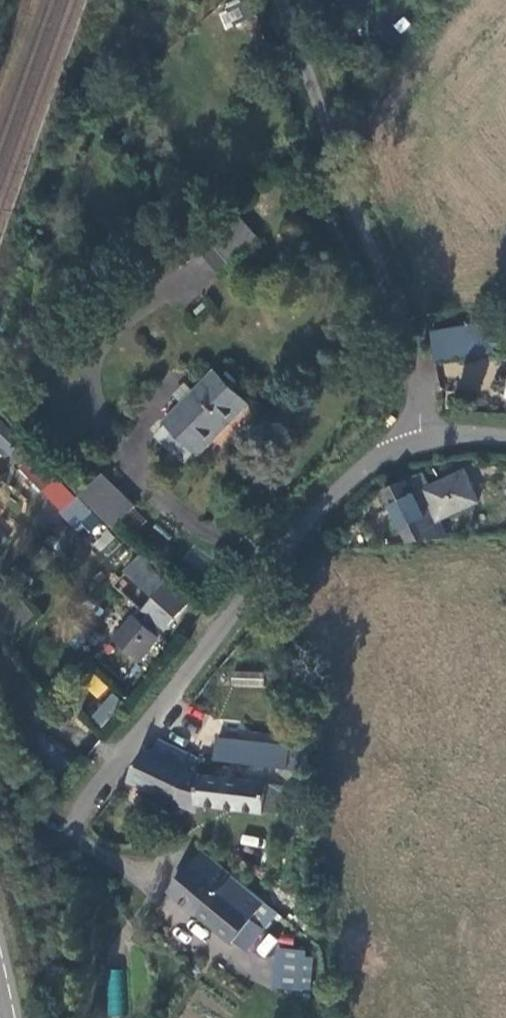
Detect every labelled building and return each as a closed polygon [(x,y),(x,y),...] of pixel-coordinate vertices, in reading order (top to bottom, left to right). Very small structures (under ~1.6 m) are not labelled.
[(239,214),(199,246),(222,272),(259,237),(239,214)] [(472,326),(432,333),(437,362),(476,356),(474,342),(491,340),(493,321),(473,323),(472,326)] [(199,456),(249,406),(215,372),(164,422),(168,425),(156,437),(184,465),(196,453),(199,456)] [(21,439),(0,421),(0,448),(7,455),(21,439)] [(82,496),(115,527),(135,508),(103,475),(82,496)] [(388,497),(409,543),(446,540),(441,525),(479,505),(467,478),(432,492),(425,480),(388,497)] [(0,525),(0,548),(11,535),(0,525)] [(117,564),(128,548),(104,530),(92,546),(117,564)] [(139,559),(126,573),(156,599),(168,585),(139,559)] [(115,635),(140,656),(157,636),(143,623),(151,614),(140,605),(115,635)] [(101,699),(109,684),(91,674),(83,690),(101,699)] [(107,691),(90,720),(104,728),(120,699),(107,691)] [(215,758),(255,762),(257,743),(218,739),(215,758)] [(130,786),(176,808),(189,774),(195,758),(159,744),(152,758),(143,757),(130,786)] [(189,774),(176,808),(198,817),(200,810),(268,819),(268,817),(289,820),(293,792),(206,782),(189,774)] [(235,882),(206,857),(195,870),(225,895),(236,882),(235,882)] [(236,882),(225,895),(195,870),(173,895),(237,949),(239,946),(250,955),(268,934),(256,925),(269,910),(236,882)] [(268,934),(280,919),(269,910),(256,925),(268,934)] [(311,991),(312,950),(274,949),(273,990),(311,991)]
